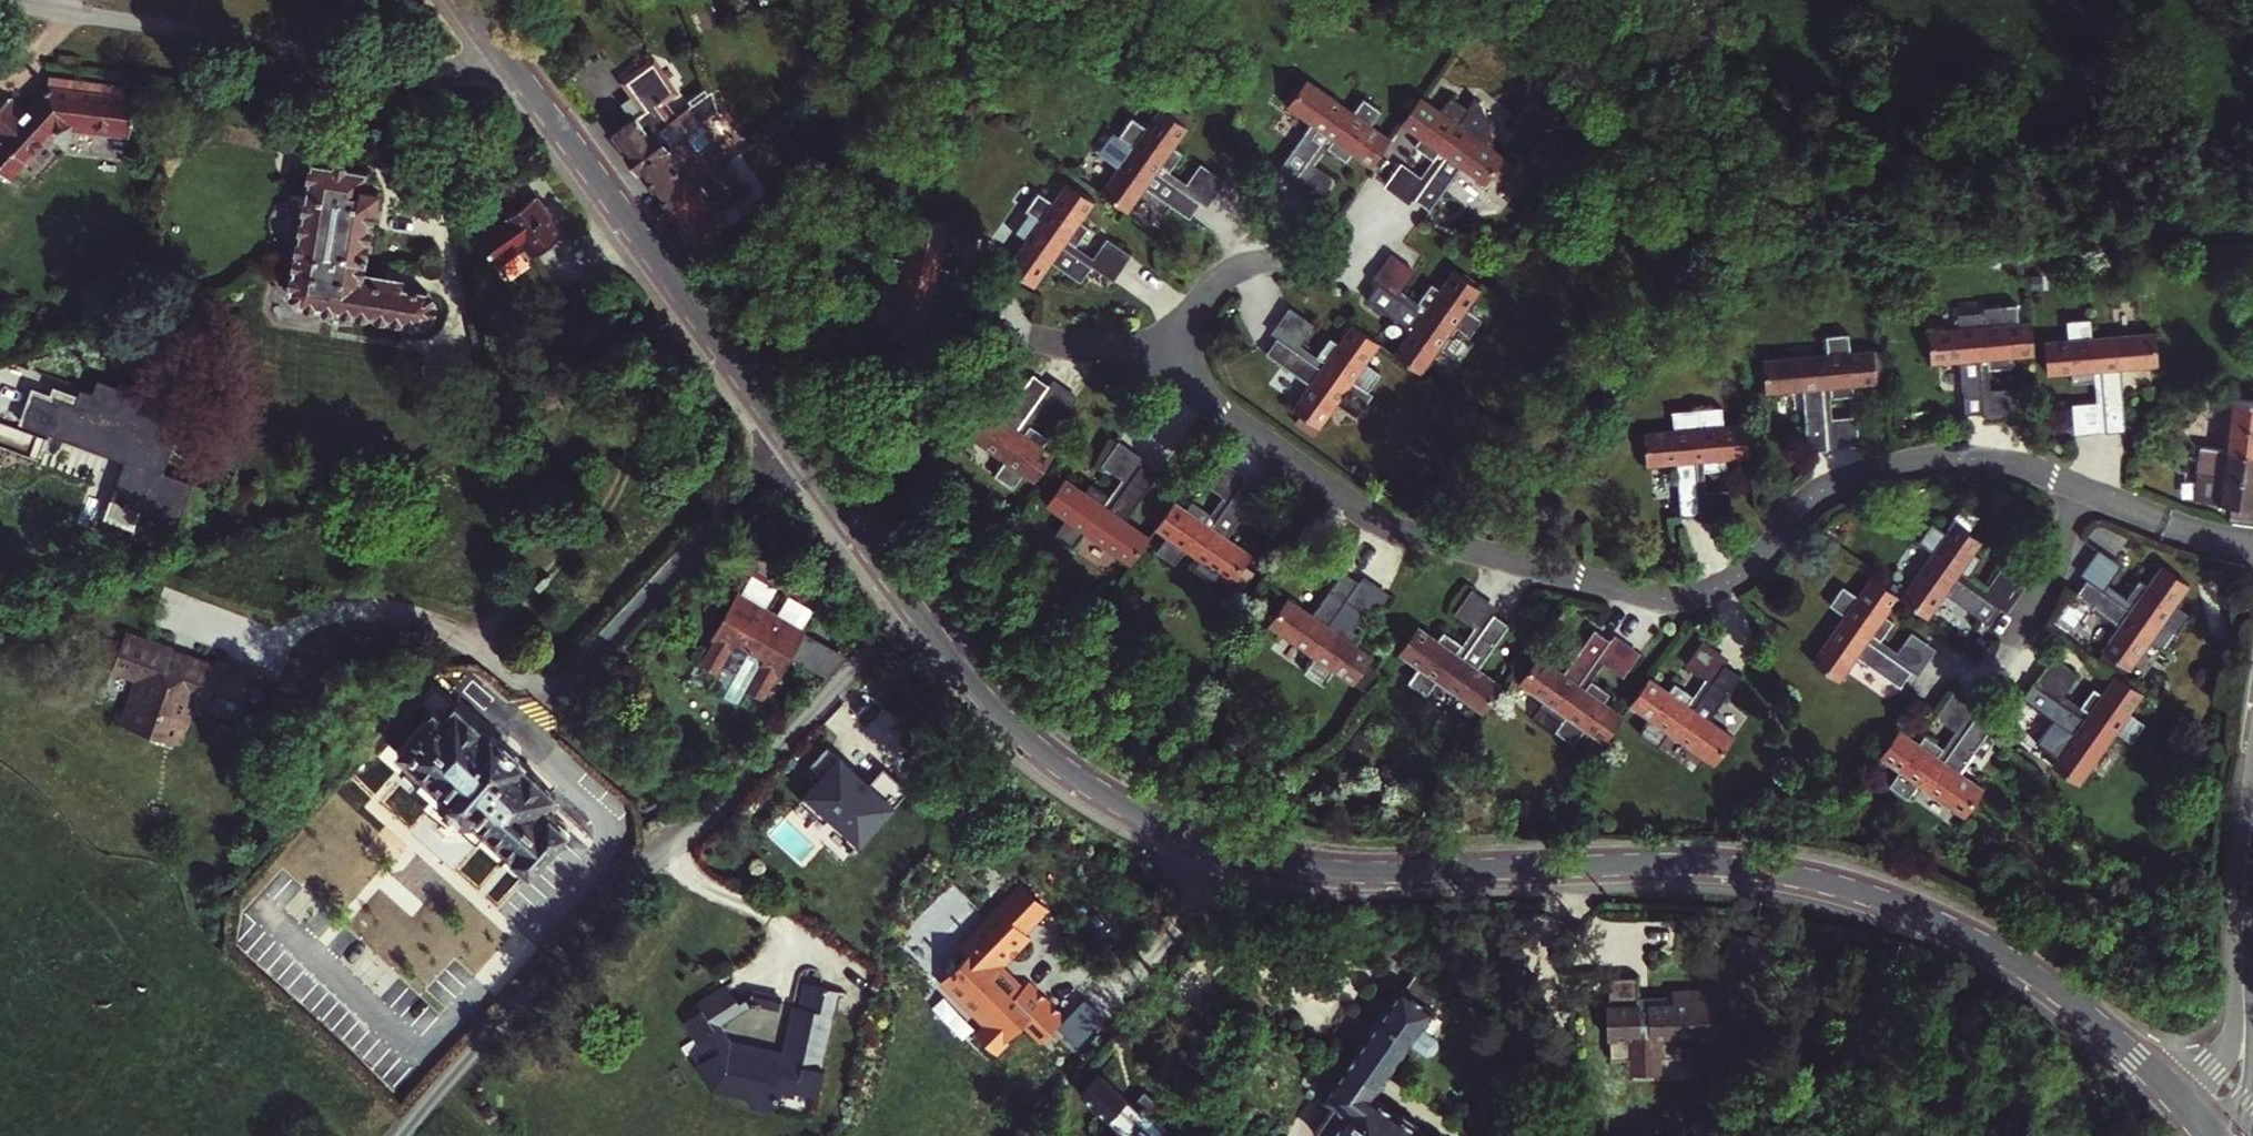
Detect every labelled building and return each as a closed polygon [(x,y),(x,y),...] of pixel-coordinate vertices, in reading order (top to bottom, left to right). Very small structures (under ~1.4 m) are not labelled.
[(637,170),(668,147),(657,134),(670,124),(655,104),(673,92),(650,63),(627,80),(647,108),(611,135),(637,170)] [(51,77),(50,90),(68,92),(70,80),(51,77)] [(70,80),(68,92),(50,90),(48,90),(27,115),(10,101),(0,113),(0,139),(9,146),(33,167),(57,138),(68,130),(130,138),(137,89),(70,80)] [(1373,165),(1390,140),(1371,127),(1381,112),(1362,98),(1352,113),(1305,80),(1288,104),(1312,122),(1280,168),(1296,179),(1328,133),(1334,137),(1326,148),(1346,161),(1354,152),(1373,165)] [(1413,146),(1432,159),(1440,149),(1446,153),(1412,200),(1429,213),(1463,166),(1487,183),(1504,158),(1482,143),(1486,130),(1486,120),(1483,109),(1474,100),(1468,108),(1450,95),(1438,111),(1420,98),(1402,123),(1421,136),(1413,146)] [(1190,220),(1200,205),(1155,173),(1159,165),(1169,172),(1182,154),(1173,148),(1188,126),(1181,121),(1187,113),(1167,99),(1148,127),(1131,119),(1117,136),(1112,132),(1098,153),(1118,169),(1101,193),(1127,211),(1144,188),(1190,220)] [(1181,121),(1188,126),(1194,118),(1187,113),(1181,121)] [(701,122),(668,147),(637,170),(666,210),(730,162),(701,122)] [(1315,165),(1326,148),(1334,137),(1328,133),(1296,179),(1291,185),(1317,203),(1335,179),(1315,165)] [(9,146),(0,157),(0,172),(18,186),(33,167),(9,146)] [(1440,149),(1432,159),(1420,176),(1401,162),(1383,187),(1408,205),(1412,200),(1446,153),(1440,149)] [(752,190),(730,162),(666,210),(696,249),(744,215),(734,202),(752,190)] [(366,192),(369,173),(313,163),(297,255),(328,260),(330,251),(364,257),(373,209),(377,210),(379,195),(366,192)] [(1155,173),(1200,205),(1205,209),(1224,182),(1200,163),(1185,183),(1169,172),(1159,165),(1155,173)] [(1079,221),(1093,202),(1067,183),(1053,203),(1037,192),(1025,210),(1040,221),(1007,268),(1033,287),(1051,262),(1080,283),(1091,267),(1061,246),(1066,239),(1075,244),(1088,227),(1079,221)] [(562,233),(535,196),(526,204),(508,216),(504,211),(503,210),(488,220),(493,227),(481,235),(482,245),(497,266),(518,251),(517,249),(526,243),(534,254),(562,233)] [(508,216),(526,204),(522,199),(504,211),(508,216)] [(1093,257),(1075,244),(1066,239),(1061,246),(1091,267),(1114,282),(1132,256),(1107,238),(1093,257)] [(328,260),(297,255),(290,292),(297,303),(320,307),(319,314),(330,316),(332,319),(342,321),(345,318),(355,320),(357,313),(420,325),(430,318),(434,302),(425,292),(360,279),(364,257),(330,251),(328,260)] [(1428,308),(1419,302),(1402,290),(1414,271),(1390,254),(1373,278),(1379,282),(1424,315),(1428,308)] [(1424,315),(1379,282),(1367,299),(1412,332),(1396,355),(1420,373),(1439,345),(1459,359),(1474,340),(1469,337),(1483,319),(1466,308),(1479,289),(1455,271),(1441,290),(1432,283),(1419,302),(1428,308),(1424,315)] [(2034,343),(2032,322),(2019,323),(2018,305),(1984,306),(1984,299),(1957,302),(1959,329),(1929,331),(1932,363),(1962,361),(1966,415),(1986,413),(1982,358),(1988,359),(1989,370),(2013,368),(2013,356),(2035,355),(2034,343)] [(1326,364),(1317,358),(1299,345),(1314,325),(1289,307),(1270,334),(1276,337),(1322,370),(1326,364)] [(2160,365),(2157,333),(2092,338),(2091,319),(2068,321),(2070,340),(2045,342),(2048,374),(2072,372),(2073,383),(2096,381),(2095,370),(2103,370),(2107,430),(2107,433),(2127,432),(2122,367),(2160,365)] [(1322,370),(1276,337),(1266,352),(1311,385),(1294,409),(1319,427),(1337,402),(1356,416),(1371,394),(1367,392),(1381,373),(1365,362),(1379,342),(1353,324),(1340,344),(1330,338),(1317,358),(1326,364),(1322,370)] [(1830,387),(1832,398),(1855,396),(1854,384),(1878,383),(1875,350),(1851,352),(1850,333),(1826,336),(1828,354),(1763,359),(1766,391),(1803,388),(1808,452),(1828,450),(1823,387),(1830,387)] [(1982,358),(1986,413),(1986,421),(2017,419),(2016,388),(1991,390),(1989,370),(1988,359),(1982,358)] [(77,375),(39,364),(25,412),(126,442),(110,495),(184,517),(201,461),(172,452),(180,426),(170,423),(180,387),(163,370),(122,360),(103,361),(77,375)] [(2095,370),(2096,381),(2096,401),(2072,403),(2075,434),(2107,430),(2103,370),(2095,370)] [(1002,419),(976,401),(958,427),(1005,460),(994,475),(1013,488),(1024,473),(1037,482),(1055,456),(1041,447),(1049,438),(1030,424),(1023,434),(1017,430),(1048,386),(1033,375),(1002,419)] [(1054,378),(1048,386),(1017,430),(1023,434),(1030,424),(1043,408),(1061,423),(1081,399),(1054,378)] [(1833,409),(1832,398),(1830,387),(1823,387),(1828,450),(1859,447),(1857,407),(1833,409)] [(2252,454),(2252,401),(2230,398),(2229,410),(2206,408),(2204,423),(2226,425),(2224,450),(2252,454)] [(1705,460),(1705,470),(1728,469),(1727,457),(1752,455),(1750,423),(1724,425),(1722,407),(1673,411),(1675,430),(1644,432),(1646,464),(1679,461),(1682,518),(1701,516),(1696,460),(1705,460)] [(1110,510),(1141,465),(1147,459),(1119,441),(1102,466),(1120,479),(1110,495),(1103,506),(1110,510)] [(2200,447),(2194,500),(2232,506),(2231,516),(2252,520),(2252,454),(2224,450),(2200,447)] [(1222,496),(1211,514),(1204,522),(1211,527),(1242,483),(1247,476),(1219,459),(1203,483),(1222,496)] [(1706,491),(1705,470),(1705,460),(1696,460),(1701,516),(1701,523),(1731,520),(1729,489),(1706,491)] [(1065,479),(1047,503),(1066,517),(1054,534),(1074,546),(1085,530),(1130,564),(1148,538),(1124,521),(1156,476),(1141,465),(1110,510),(1103,506),(1110,495),(1090,482),(1084,492),(1065,479)] [(1204,522),(1211,514),(1192,501),(1186,510),(1174,501),(1156,527),(1168,535),(1156,551),(1175,564),(1186,549),(1232,582),(1251,556),(1226,538),(1257,494),(1242,483),(1211,527),(1204,522)] [(1960,570),(1969,577),(1982,559),(1973,552),(1982,540),(1956,522),(1948,534),(1932,523),(1919,543),(1934,554),(1903,599),(1928,617),(1945,593),(1990,624),(2001,608),(1955,577),(1960,570)] [(2136,604),(2126,598),(2110,586),(2123,566),(2099,550),(2082,575),(2087,579),(2131,610),(2136,604)] [(2131,610),(2087,579),(2076,595),(2120,625),(2102,651),(2128,669),(2150,639),(2171,653),(2183,637),(2178,634),(2191,615),(2175,603),(2189,584),(2163,566),(2149,585),(2140,578),(2126,598),(2136,604),(2131,610)] [(1986,588),(1969,577),(1960,570),(1955,577),(2001,608),(2007,612),(2025,587),(2000,569),(1986,588)] [(1358,634),(1341,622),(1334,632),(1326,627),(1359,582),(1343,571),(1311,616),(1285,599),(1269,624),(1316,657),(1304,672),(1323,685),(1334,669),(1355,684),(1372,659),(1351,644),(1358,634)] [(736,601),(761,615),(777,589),(751,574),(736,601)] [(1334,632),(1341,622),(1353,604),(1371,618),(1391,593),(1364,575),(1359,582),(1326,627),(1334,632)] [(1901,688),(1913,671),(1867,639),(1872,633),(1881,641),(1895,622),(1885,615),(1898,596),(1873,577),(1859,595),(1843,584),(1830,603),(1845,615),(1812,663),(1838,680),(1856,656),(1901,688)] [(1461,659),(1493,614),(1498,609),(1471,589),(1455,613),(1473,627),(1463,644),(1455,654),(1461,659)] [(797,636),(813,609),(788,595),(772,621),(797,636)] [(746,690),(763,701),(771,687),(773,689),(790,658),(825,677),(828,673),(844,656),(804,632),(801,638),(797,636),(772,621),(761,615),(736,601),(732,599),(704,649),(706,652),(699,663),(715,673),(707,687),(737,704),(746,690)] [(1509,625),(1493,614),(1461,659),(1455,654),(1463,644),(1444,632),(1437,641),(1417,628),(1399,652),(1420,666),(1408,682),(1427,695),(1438,679),(1486,713),(1503,688),(1477,669),(1509,625)] [(1536,656),(1518,682),(1544,699),(1530,720),(1553,736),(1557,732),(1573,744),(1584,729),(1605,743),(1623,717),(1622,716),(1603,703),(1609,694),(1591,681),(1585,690),(1578,686),(1611,640),(1595,628),(1561,674),(1536,656)] [(1897,652),(1881,641),(1872,633),(1867,639),(1913,671),(1919,675),(1937,649),(1912,631),(1897,652)] [(142,642),(123,634),(112,665),(142,676),(132,704),(130,704),(124,722),(153,733),(154,730),(177,739),(191,700),(205,705),(204,707),(237,720),(254,674),(215,659),(211,668),(171,653),(173,646),(143,635),(142,642)] [(1615,635),(1611,640),(1578,686),(1585,690),(1591,681),(1604,663),(1623,678),(1642,654),(1615,635)] [(1693,710),(1725,664),(1729,659),(1703,641),(1685,665),(1705,679),(1694,696),(1687,706),(1693,710)] [(2090,714),(2080,706),(2064,695),(2078,675),(2052,657),(2034,683),(2086,720),(2090,714)] [(1629,703),(1631,704),(1650,718),(1639,734),(1657,746),(1669,730),(1716,764),(1734,739),(1709,721),(1741,676),(1725,664),(1693,710),(1687,706),(1694,696),(1675,684),(1669,692),(1647,678),(1629,703)] [(2094,687),(2080,706),(2090,714),(2086,720),(2034,683),(2022,700),(2074,736),(2053,766),(2079,784),(2116,733),(2131,742),(2145,724),(2129,712),(2144,691),(2118,673),(2103,694),(2094,687)] [(872,694),(836,712),(854,747),(868,740),(863,731),(881,722),(872,705),(876,703),(872,694)] [(1942,761),(1974,716),(1978,711),(1954,694),(1938,716),(1937,718),(1955,731),(1944,748),(1937,758),(1942,761)] [(545,807),(550,802),(555,796),(522,766),(524,763),(491,732),(487,736),(455,707),(443,721),(432,712),(396,752),(427,779),(417,789),(430,801),(423,808),(431,815),(441,804),(446,808),(452,802),(463,812),(454,822),(446,814),(438,822),(441,824),(438,828),(439,832),(446,838),(452,838),(470,835),(475,840),(486,831),(529,870),(568,828),(552,814),(545,807)] [(1967,816),(1985,791),(1959,773),(1991,728),(1974,716),(1942,761),(1937,758),(1944,748),(1925,734),(1918,743),(1900,731),(1881,758),(1900,771),(1889,785),(1908,798),(1918,783),(1967,816)] [(869,784),(828,749),(813,764),(826,777),(808,795),(860,841),(908,791),(883,770),(869,784)] [(431,815),(438,822),(446,814),(454,822),(463,812),(452,802),(446,808),(441,804),(431,815)] [(557,808),(550,802),(545,807),(552,814),(557,808)] [(994,962),(1023,929),(991,901),(962,934),(969,940),(962,949),(937,977),(968,1005),(971,1002),(986,1016),(974,1028),(993,1045),(1020,1015),(1039,1033),(1061,1008),(1024,974),(1016,982),(994,962)] [(962,934),(954,942),(962,949),(969,940),(962,934)] [(1398,988),(1345,1064),(1378,1088),(1388,1074),(1433,1010),(1430,1008),(1441,993),(1413,974),(1402,990),(1398,988)] [(1609,1058),(1628,1058),(1645,1074),(1661,1057),(1680,1056),(1679,1039),(1694,1039),(1693,1007),(1672,1007),(1672,1004),(1649,1005),(1636,1005),(1636,997),(1636,977),(1607,978),(1608,1003),(1605,1004),(1606,1040),(1609,1041),(1609,1058)] [(745,997),(751,1006),(762,1008),(764,1004),(780,1008),(783,996),(750,989),(736,998),(726,984),(720,988),(700,1001),(696,1004),(700,1011),(685,1020),(707,1056),(697,1064),(707,1080),(717,1074),(735,1078),(732,1091),(751,1096),(748,1105),(773,1109),(776,1092),(783,1094),(794,1096),(795,1090),(819,1095),(824,1069),(820,1068),(832,1014),(837,992),(805,984),(800,1007),(793,1006),(783,1051),(774,1049),(772,1053),(769,1055),(766,1053),(764,1048),(753,1053),(748,1046),(745,1049),(741,1050),(738,1048),(734,1045),(721,1025),(727,1021),(721,1012),(745,997)] [(721,1012),(727,1021),(751,1006),(745,997),(721,1012)] [(1649,997),(1636,997),(1636,1005),(1649,1005),(1649,997)] [(1661,1074),(1661,1057),(1645,1074),(1661,1074)] [(1629,1075),(1645,1074),(1628,1058),(1629,1075)] [(1313,1132),(1319,1135),(1428,1135),(1414,1126),(1415,1123),(1400,1113),(1399,1116),(1372,1097),(1378,1088),(1345,1064),(1321,1099),(1331,1107),(1313,1132)] [(1078,1093),(1122,1132),(1118,1135),(1159,1135),(1166,1128),(1152,1116),(1161,1107),(1141,1090),(1131,1102),(1096,1072),(1078,1093)] [(717,1074),(707,1080),(712,1088),(732,1091),(735,1078),(717,1074)] [(776,1092),(773,1109),(779,1110),(783,1094),(776,1092)]
